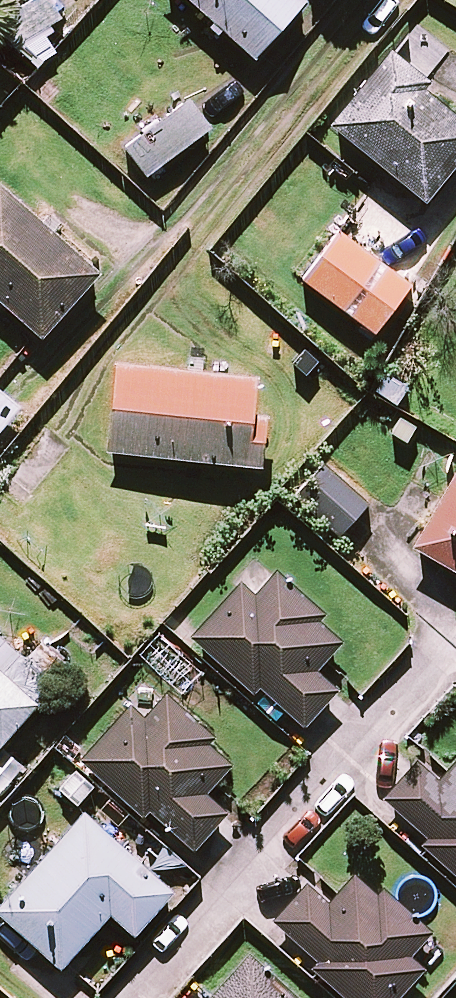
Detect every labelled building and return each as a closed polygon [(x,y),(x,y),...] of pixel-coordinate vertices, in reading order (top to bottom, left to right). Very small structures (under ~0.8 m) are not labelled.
[(50,0),(36,0),(0,23),(0,26),(14,48),(61,18),(50,0)] [(252,60),(305,2),(303,0),(187,0),(252,60)] [(411,25),(330,127),(424,202),(455,163),(455,119),(418,88),(447,53),(411,25)] [(208,131),(187,102),(125,148),(146,177),(208,131)] [(0,189),(0,303),(41,339),(97,275),(0,189)] [(409,287),(338,234),(303,281),(374,334),(409,287)] [(254,379),(115,365),(107,452),(259,467),(264,417),(251,416),(254,379)] [(0,393),(0,429),(18,408),(0,393)] [(367,504),(323,466),(294,500),(338,538),(367,504)] [(454,475),(412,548),(455,573),(455,475),(454,475)] [(344,632),(255,562),(194,639),(305,728),(337,688),(315,670),(344,632)] [(0,638),(0,744),(62,679),(33,652),(11,649),(0,638)] [(235,762),(166,699),(145,722),(129,708),(80,761),(142,817),(147,811),(192,851),(227,813),(206,793),(235,762)] [(438,779),(416,759),(382,799),(426,837),(418,847),(455,879),(455,758),(438,779)] [(85,815),(0,909),(0,915),(59,968),(109,913),(133,934),(171,892),(85,815)] [(354,874),(330,904),(306,884),(266,934),(344,997),(398,997),(422,968),(409,956),(427,934),(354,874)] [(245,958),(209,997),(290,997),(245,958)]
